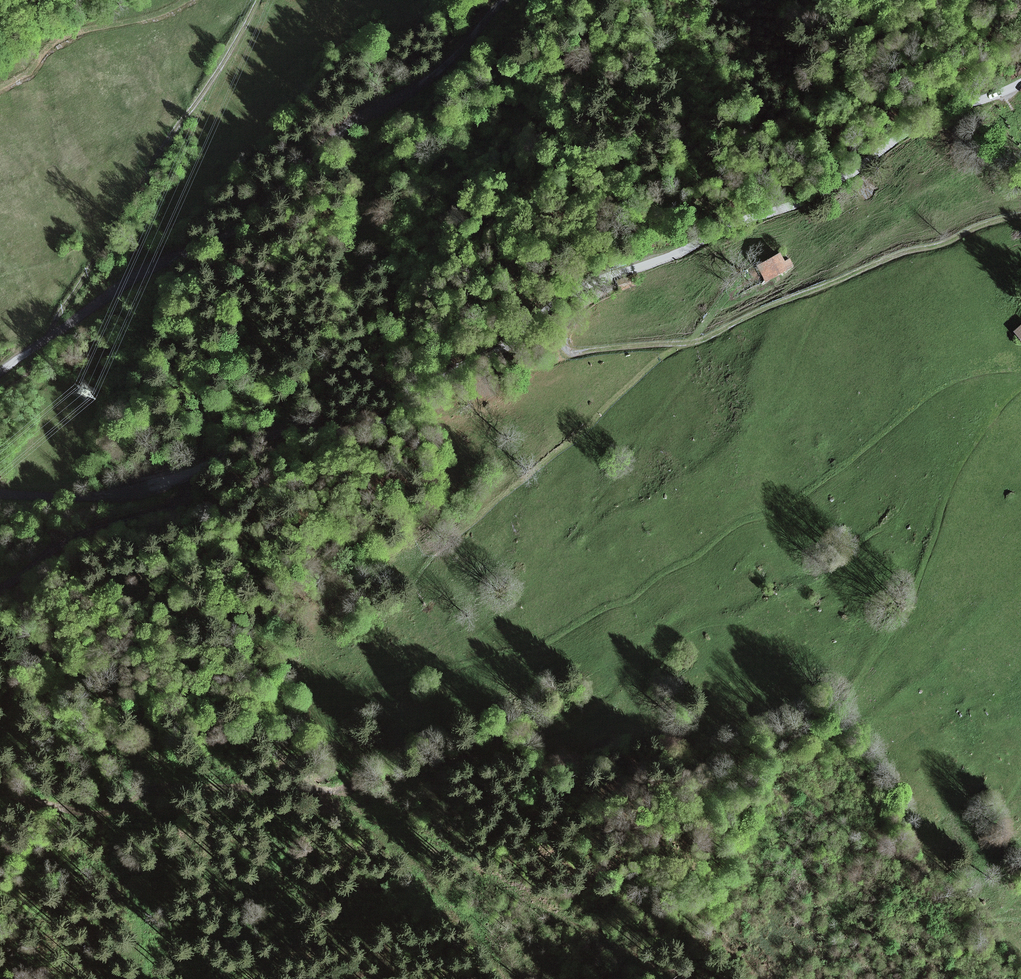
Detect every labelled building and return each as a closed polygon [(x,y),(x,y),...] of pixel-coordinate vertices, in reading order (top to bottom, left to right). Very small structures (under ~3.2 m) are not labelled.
[(784,251),(759,264),(768,280),(792,266),(784,251)] [(637,284),(634,275),(617,281),(620,290),(637,284)]
